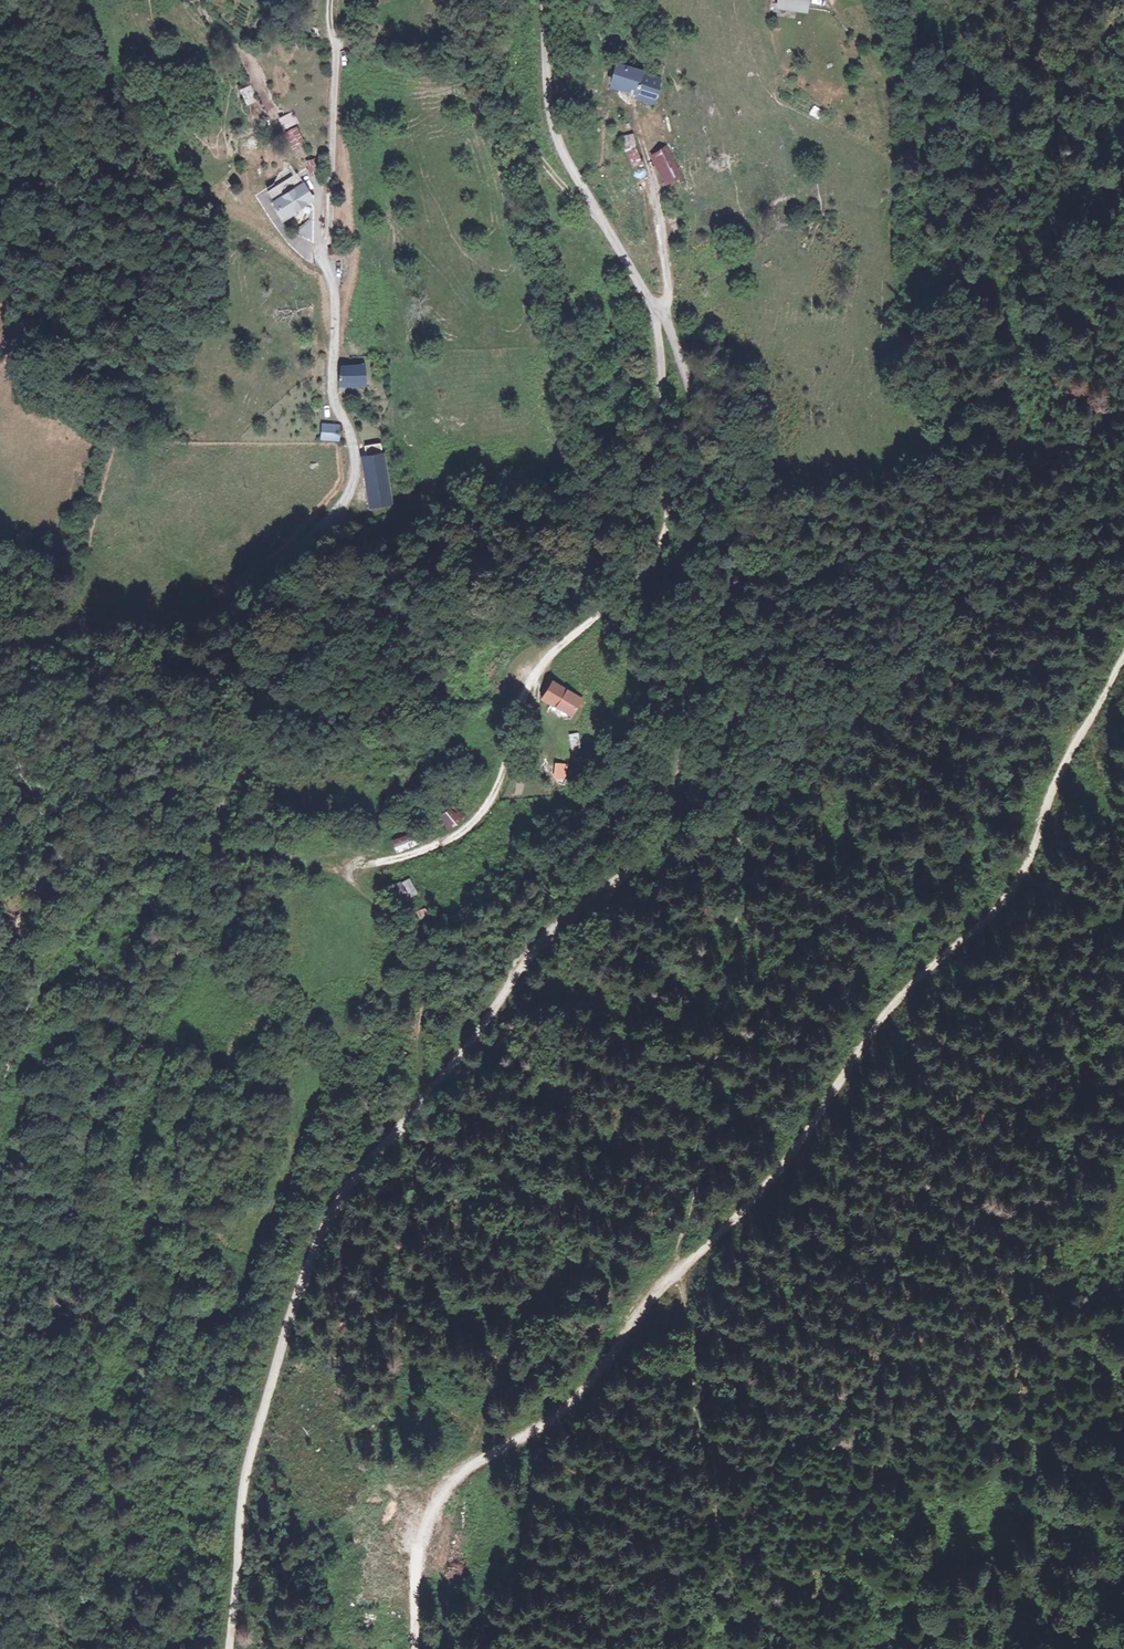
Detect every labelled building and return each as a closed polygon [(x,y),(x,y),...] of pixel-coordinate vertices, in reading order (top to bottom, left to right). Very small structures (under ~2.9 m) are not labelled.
[(661,72),(612,62),(609,79),(638,85),(637,89),(657,92),(661,72)] [(251,84),(240,89),(246,105),(258,100),(251,84)] [(818,120),(824,111),(814,105),(808,114),(818,120)] [(284,130),(298,124),(293,112),(278,118),(284,130)] [(296,130),(288,134),(295,147),(303,145),(296,130)] [(632,134),(621,138),(630,166),(641,163),(632,134)] [(647,145),(656,162),(670,154),(663,141),(656,143),(655,141),(647,145)] [(670,154),(656,162),(665,177),(679,170),(670,154)] [(318,159),(308,161),(311,175),(321,174),(318,159)] [(271,187),(282,214),(313,200),(306,183),(288,190),(284,181),(271,187)] [(670,236),(682,234),(681,225),(669,227),(670,236)] [(331,250),(334,262),(351,255),(347,243),(331,250)] [(342,366),(342,383),(368,383),(367,367),(342,366)] [(327,425),(326,439),(342,440),(343,426),(327,425)] [(372,489),(390,486),(384,452),(377,452),(377,458),(367,458),(372,489)] [(392,500),(390,486),(372,489),(374,504),(392,500)] [(566,687),(550,678),(540,696),(556,705),(566,687)] [(569,712),(579,694),(566,687),(556,705),(569,712)] [(555,763),(554,777),(566,777),(567,763),(555,763)] [(454,802),(438,813),(449,828),(464,817),(454,802)] [(414,816),(403,820),(407,830),(418,825),(414,816)] [(424,841),(419,827),(391,838),(396,852),(424,841)] [(416,892),(409,878),(404,880),(411,895),(416,892)] [(401,880),(388,886),(398,904),(410,898),(401,880)] [(418,918),(428,914),(425,907),(415,911),(418,918)]
